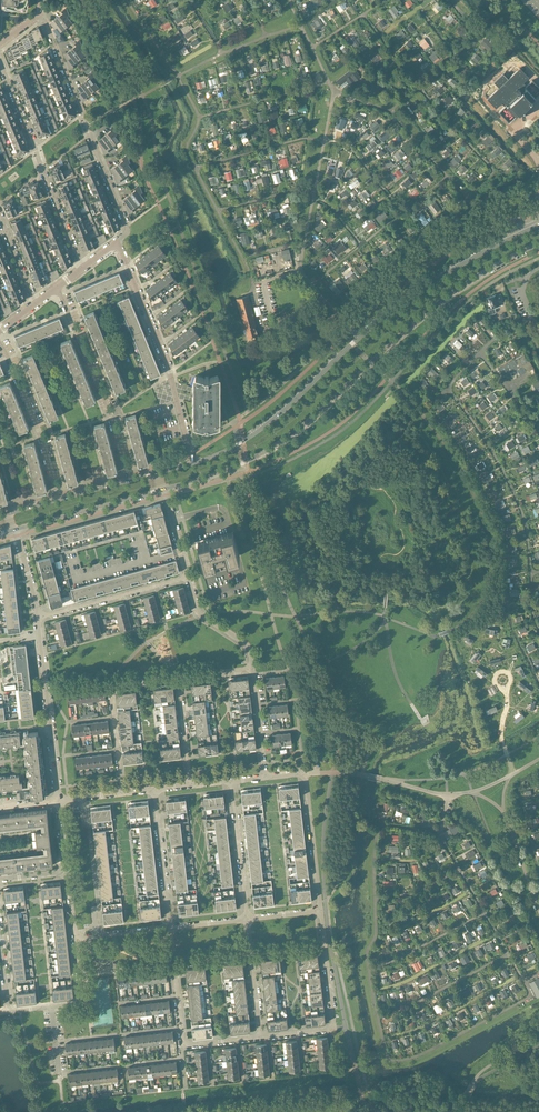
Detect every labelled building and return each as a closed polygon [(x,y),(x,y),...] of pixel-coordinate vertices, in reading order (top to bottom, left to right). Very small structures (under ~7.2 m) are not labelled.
[(3,0),(5,0),(5,1),(5,6),(17,7),(28,8),(29,0),(3,0)] [(444,7),(440,3),(435,7),(439,11),(444,7)] [(314,9),(311,4),(304,8),(307,13),(314,9)] [(64,13),(57,18),(65,27),(71,22),(67,17),(69,15),(66,8),(62,11),(64,13)] [(454,19),(450,15),(446,19),(450,23),(454,19)] [(243,21),(240,16),(234,20),(237,25),(243,21)] [(59,32),(65,27),(57,18),(51,23),(55,28),(53,30),(56,37),(60,34),(59,32)] [(415,29),(410,24),(407,27),(411,32),(415,29)] [(32,30),(33,31),(37,40),(43,37),(39,27),(32,30)] [(466,32),(462,27),(457,32),(461,36),(466,32)] [(33,31),(29,33),(27,34),(27,36),(27,35),(31,44),(38,42),(37,40),(33,31)] [(399,39),(405,35),(402,31),(396,35),(399,39)] [(27,35),(27,36),(24,37),(21,38),(22,40),(26,48),(32,46),(31,44),(27,35)] [(430,45),(424,39),(419,42),(425,49),(430,45)] [(22,40),(18,41),(16,42),(16,44),(17,44),(20,52),(21,52),(27,50),(26,48),(22,40)] [(77,45),(70,50),(78,59),(85,55),(80,49),(82,48),(79,40),(75,43),(77,45)] [(20,52),(17,44),(16,44),(10,46),(11,48),(15,56),(21,54),(21,52),(20,52)] [(11,48),(8,49),(5,50),(9,61),(16,58),(15,56),(11,48)] [(49,53),(47,48),(39,54),(43,63),(52,59),(51,56),(50,54),(49,53)] [(72,64),(78,59),(70,50),(64,55),(68,60),(66,62),(69,69),(73,66),(72,64)] [(372,61),(380,55),(376,51),(369,57),(372,61)] [(476,62),(481,57),(478,54),(473,59),(476,62)] [(52,59),(43,63),(45,69),(54,65),(53,62),(53,60),(52,60),(52,59)] [(54,65),(45,69),(48,75),(57,72),(56,68),(55,66),(54,65)] [(23,67),(14,71),(15,74),(15,75),(15,76),(16,78),(16,77),(17,80),(27,77),(23,67)] [(357,80),(360,77),(358,75),(359,74),(357,71),(356,72),(353,68),(336,81),(340,86),(346,81),(353,89),(360,84),(357,80)] [(499,88),(487,99),(496,108),(501,103),(504,106),(506,105),(516,116),(521,111),(522,117),(525,116),(525,114),(524,108),(535,98),(525,87),(526,86),(523,83),(529,77),(520,68),(508,79),(503,74),(494,82),(499,88)] [(57,72),(48,75),(50,82),(59,78),(58,75),(59,75),(58,72),(57,73),(57,72)] [(90,77),(84,82),(91,91),(98,87),(94,81),(96,80),(93,73),(89,76),(90,77)] [(27,77),(17,80),(18,82),(17,82),(18,84),(19,84),(20,87),(29,83),(27,77)] [(59,78),(50,82),(53,88),(62,84),(61,81),(60,79),(59,78)] [(457,83),(452,78),(448,83),(453,87),(457,83)] [(85,96),(91,91),(84,82),(77,87),(81,93),(80,94),(82,101),(86,98),(85,96)] [(29,83),(20,87),(20,88),(21,90),(22,93),(32,89),(29,83)] [(62,84),(53,88),(55,94),(65,90),(63,87),(64,87),(63,85),(62,85),(62,84)] [(32,89),(22,93),(23,94),(22,94),(23,96),(24,96),(25,99),(34,95),(32,89)] [(65,90),(55,94),(58,100),(67,96),(66,93),(65,91),(65,90)] [(34,95),(25,99),(25,100),(26,102),(27,105),(37,101),(34,95)] [(67,96),(58,100),(60,106),(70,102),(68,99),(69,99),(68,97),(67,97),(67,96)] [(448,96),(443,101),(448,106),(450,104),(454,101),(448,96)] [(0,104),(0,110),(0,111),(10,107),(8,104),(9,104),(8,102),(7,101),(0,104)] [(37,101),(27,105),(28,106),(28,108),(29,108),(30,111),(39,108),(37,101)] [(70,102),(60,106),(63,113),(73,109),(71,105),(72,105),(71,103),(70,102)] [(10,107),(0,111),(3,117),(12,113),(11,110),(11,108),(10,108),(10,107)] [(42,114),(41,111),(39,108),(30,111),(30,112),(30,113),(31,115),(31,114),(32,117),(42,114)] [(73,116),(75,115),(74,112),(74,111),(73,109),(63,113),(67,122),(71,119),(72,118),(73,117),(73,116)] [(12,113),(3,117),(6,123),(15,120),(14,117),(14,116),(13,114),(12,113)] [(42,114),(32,117),(33,119),(33,121),(34,121),(35,124),(44,120),(42,114)] [(15,120),(6,123),(8,129),(17,126),(16,123),(16,122),(16,120),(15,121),(15,120)] [(44,120),(35,124),(34,124),(35,125),(36,127),(37,130),(47,126),(44,120)] [(112,130),(105,135),(113,144),(120,140),(115,134),(117,133),(114,125),(110,128),(112,130)] [(17,126),(8,129),(11,136),(20,132),(19,129),(18,127),(17,126)] [(50,135),(47,126),(37,130),(38,131),(37,131),(38,133),(40,137),(42,136),(43,137),(44,137),(46,137),(46,138),(50,135)] [(369,135),(365,131),(361,134),(365,139),(369,135)] [(20,132),(11,136),(13,142),(22,138),(21,135),(22,135),(21,133),(20,133),(20,132)] [(107,149),(113,144),(105,135),(99,140),(103,145),(101,147),(104,154),(108,151),(107,149)] [(493,141),(488,136),(485,140),(489,144),(493,141)] [(22,138),(13,142),(16,148),(26,144),(24,141),(25,141),(24,139),(23,139),(23,138),(22,138)] [(26,144),(16,148),(20,158),(24,155),(25,154),(26,153),(26,152),(28,151),(27,147),(26,145),(26,144)] [(90,152),(87,144),(74,149),(77,157),(90,152)] [(385,154),(381,149),(377,153),(381,158),(385,154)] [(124,160),(118,165),(125,174),(132,169),(128,164),(129,162),(127,155),(123,158),(124,160)] [(51,168),(53,175),(63,171),(60,164),(60,165),(58,162),(54,165),(55,166),(51,168)] [(83,166),(87,176),(96,172),(92,163),(83,166)] [(119,179),(125,174),(118,165),(111,170),(115,175),(113,176),(116,184),(120,181),(119,179)] [(402,174),(398,170),(394,174),(397,178),(402,174)] [(63,171),(53,175),(57,183),(61,181),(61,179),(65,177),(63,171)] [(96,172),(87,176),(89,182),(98,178),(96,172)] [(233,179),(231,172),(224,173),(227,181),(233,179)] [(281,182),(278,173),(272,175),(274,183),(281,182)] [(471,183),(477,177),(474,173),(467,179),(471,183)] [(98,178),(89,182),(92,188),(101,185),(98,178)] [(29,186),(30,190),(31,192),(41,189),(38,182),(34,184),(33,181),(28,184),(29,186)] [(58,186),(61,194),(71,190),(68,183),(63,185),(63,184),(58,186)] [(101,185),(92,188),(94,195),(103,191),(101,185)] [(136,190),(130,194),(138,204),(144,199),(140,194),(142,192),(139,185),(135,188),(136,190)] [(44,197),(41,189),(31,192),(34,199),(39,197),(39,199),(44,197)] [(342,199),(349,193),(346,189),(339,195),(342,199)] [(71,190),(61,194),(64,200),(70,197),(73,196),(71,190)] [(103,191),(94,195),(97,201),(106,197),(103,191)] [(368,198),(364,193),(360,196),(364,201),(368,198)] [(131,209),(138,204),(130,194),(123,199),(128,205),(126,206),(129,213),(133,210),(131,209)] [(70,197),(64,200),(66,206),(76,202),(73,196),(70,197)] [(4,204),(6,210),(15,206),(13,200),(12,200),(11,197),(7,200),(7,202),(4,204)] [(106,197),(97,201),(99,207),(108,203),(106,197)] [(41,202),(41,203),(37,205),(39,212),(48,208),(45,200),(41,202)] [(76,202),(66,206),(69,212),(78,208),(76,202)] [(108,203),(99,207),(102,213),(111,209),(108,203)] [(15,206),(6,210),(9,218),(14,216),(13,215),(18,213),(15,206)] [(51,214),(48,208),(39,212),(42,218),(51,214)] [(78,208),(69,212),(71,218),(81,214),(78,208)] [(111,209),(102,213),(104,219),(114,215),(113,215),(111,209)] [(366,214),(362,210),(358,213),(362,218),(366,214)] [(54,220),(51,214),(42,218),(44,224),(54,220)] [(81,214),(71,218),(74,224),(83,221),(81,214)] [(114,215),(104,219),(107,225),(117,221),(114,215),(113,215),(114,215)] [(11,221),(14,229),(23,225),(21,219),(16,221),(15,219),(11,221)] [(54,220),(44,224),(47,230),(56,226),(54,220)] [(83,221),(74,224),(77,231),(86,227),(83,221)] [(117,221),(107,225),(111,236),(115,232),(116,231),(117,230),(117,229),(119,228),(117,221)] [(323,227),(319,223),(314,227),(318,231),(323,227)] [(23,225),(14,229),(17,235),(26,232),(23,225)] [(416,229),(412,225),(407,229),(411,233),(416,229)] [(56,226),(47,230),(49,236),(59,233),(56,226)] [(86,227),(77,231),(79,237),(88,233),(86,227)] [(26,232),(17,235),(19,242),(28,238),(26,232)] [(61,239),(59,233),(49,236),(52,243),(61,239)] [(79,237),(78,237),(81,243),(91,239),(88,233),(79,237)] [(333,238),(329,234),(324,238),(328,242),(333,238)] [(28,238),(19,242),(22,248),(31,244),(28,238)] [(61,239),(52,243),(54,249),(64,245),(61,239)] [(94,248),(91,239),(81,243),(84,250),(86,249),(87,250),(88,250),(90,250),(90,251),(94,248)] [(321,245),(317,240),(313,245),(316,249),(321,245)] [(379,246),(383,250),(381,252),(385,257),(394,249),(386,240),(379,246)] [(162,243),(154,249),(161,259),(166,255),(162,250),(164,249),(162,243)] [(31,244),(22,248),(24,254),(33,250),(31,244)] [(64,245),(54,249),(57,255),(66,251),(64,245)] [(343,249),(339,245),(334,249),(338,253),(343,249)] [(154,249),(149,252),(156,262),(161,259),(154,249)] [(291,258),(289,249),(281,251),(284,260),(291,258)] [(33,250),(24,254),(27,260),(36,256),(33,250)] [(66,251),(57,255),(60,261),(69,257),(67,251),(66,251)] [(149,252),(145,256),(152,266),(156,262),(149,252)] [(370,259),(373,263),(379,259),(376,255),(370,259)] [(0,259),(0,266),(9,262),(6,256),(0,259)] [(36,256),(27,260),(29,266),(38,263),(36,256)] [(145,256),(140,259),(147,269),(152,266),(145,256)] [(69,257),(60,261),(64,271),(69,267),(70,266),(69,265),(72,264),(69,257)] [(140,259),(135,263),(137,265),(136,266),(137,267),(136,267),(137,269),(139,275),(147,269),(140,259)] [(0,266),(0,267),(2,272),(11,268),(9,262),(0,266)] [(29,266),(32,272),(41,269),(38,263),(29,266)] [(367,268),(364,263),(359,267),(363,272),(367,268)] [(11,268),(2,272),(5,278),(14,275),(11,268)] [(32,272),(31,272),(34,279),(44,275),(41,269),(32,272)] [(173,270),(165,276),(172,286),(177,282),(173,277),(175,276),(173,270)] [(119,272),(108,277),(112,287),(123,283),(119,272)] [(14,275),(5,278),(7,285),(16,281),(14,275)] [(47,284),(44,275),(34,279),(36,285),(39,284),(40,286),(41,286),(42,286),(43,287),(47,284)] [(165,276),(160,279),(167,289),(172,286),(165,276)] [(108,277),(97,282),(101,292),(112,287),(108,277)] [(160,279),(156,283),(163,293),(167,289),(160,279)] [(16,281),(7,285),(10,291),(19,287),(16,281)] [(97,282),(86,286),(90,297),(101,292),(97,282)] [(156,283),(151,286),(158,296),(163,293),(156,283)] [(19,287),(10,291),(12,297),(22,293),(19,286),(19,287)] [(74,291),(78,301),(90,297),(86,286),(74,291)] [(151,286),(147,290),(148,292),(147,293),(148,294),(148,295),(148,296),(151,302),(158,296),(151,286)] [(22,293),(12,297),(16,307),(22,303),(23,302),(22,300),(25,299),(22,293)] [(503,301),(501,294),(496,296),(496,294),(486,298),(489,308),(487,309),(489,314),(495,311),(494,308),(500,306),(499,303),(503,301)] [(258,339),(257,334),(255,326),(256,326),(248,295),(236,299),(244,329),(243,331),(244,333),(245,334),(245,335),(247,334),(248,340),(253,339),(253,340),(258,339)] [(129,296),(118,300),(123,312),(133,308),(129,296)] [(184,297),(176,303),(183,313),(188,309),(185,304),(187,303),(184,297)] [(176,303),(171,306),(179,316),(183,313),(176,303)] [(171,306),(167,310),(174,320),(179,316),(171,306)] [(133,308),(123,312),(128,323),(138,319),(133,308)] [(167,310),(162,313),(170,323),(174,320),(167,310)] [(84,315),(88,323),(93,321),(93,322),(97,321),(94,312),(84,315)] [(162,313),(158,317),(160,320),(158,320),(159,322),(159,323),(162,329),(170,323),(162,313)] [(481,325),(485,322),(480,317),(477,320),(481,325)] [(59,318),(48,322),(52,332),(64,328),(59,318)] [(138,319),(128,323),(132,334),(143,330),(138,319)] [(93,321),(88,323),(91,331),(100,327),(97,321),(93,322),(93,321)] [(48,322),(37,327),(41,337),(52,332),(48,322)] [(195,324),(187,330),(194,340),(199,336),(196,332),(198,330),(195,324)] [(37,327),(26,331),(30,342),(41,337),(37,327)] [(100,327),(91,331),(94,338),(99,336),(100,338),(104,336),(100,327)] [(473,332),(468,328),(465,332),(470,336),(473,332)] [(143,330),(132,334),(137,345),(147,341),(143,330)] [(187,330),(183,334),(190,344),(194,340),(187,330)] [(26,331),(15,336),(19,346),(30,342),(26,331)] [(183,334),(178,337),(185,347),(190,344),(183,334)] [(99,336),(94,338),(97,346),(107,343),(104,336),(100,338),(99,336)] [(178,337),(174,340),(181,350),(185,347),(178,337)] [(61,343),(62,346),(64,350),(67,348),(68,349),(73,347),(70,339),(61,343)] [(174,340),(169,344),(171,347),(170,348),(170,349),(170,350),(173,356),(181,350),(174,340)] [(453,344),(458,349),(462,344),(457,340),(453,344)] [(147,341),(137,345),(141,356),(152,352),(147,341)] [(107,343),(97,346),(100,354),(106,352),(106,353),(110,351),(107,343)] [(67,348),(64,350),(67,359),(77,355),(73,347),(68,349),(67,348)] [(106,352),(100,354),(104,362),(113,358),(110,351),(106,353),(106,352)] [(520,367),(516,361),(519,359),(523,367),(526,372),(530,370),(533,369),(524,351),(513,358),(513,359),(498,368),(502,376),(520,367)] [(152,352),(141,356),(146,367),(156,363),(152,352)] [(442,357),(447,361),(451,357),(446,352),(442,357)] [(24,358),(27,366),(33,364),(33,365),(37,363),(33,354),(24,358)] [(77,355),(67,359),(70,365),(74,363),(74,365),(80,362),(77,355)] [(113,358),(104,362),(107,369),(112,367),(112,369),(116,367),(113,358)] [(74,363),(70,365),(74,374),(83,370),(80,362),(74,365),(74,363)] [(33,364),(27,366),(30,374),(39,370),(37,363),(33,365),(33,364)] [(156,363),(146,367),(151,379),(156,376),(161,374),(156,363)] [(112,367),(107,369),(110,378),(119,374),(116,367),(112,369),(112,367)] [(523,367),(517,370),(520,375),(526,372),(523,367)] [(433,377),(435,378),(438,374),(437,372),(432,368),(428,372),(433,377)] [(39,370),(30,374),(33,381),(39,379),(39,381),(43,379),(39,370)] [(83,370),(74,374),(76,380),(80,379),(81,380),(86,378),(83,370)] [(119,374),(110,378),(113,385),(118,383),(119,384),(123,382),(119,374)] [(192,387),(195,388),(194,393),(196,394),(194,399),(195,400),(194,405),(196,406),(194,411),(195,411),(194,417),(196,418),(194,423),(204,426),(205,426),(205,427),(208,427),(208,426),(210,426),(219,423),(218,418),(220,417),(218,411),(219,411),(218,406),(220,405),(218,400),(219,399),(218,394),(220,393),(218,388),(221,387),(218,375),(209,378),(208,378),(208,377),(205,376),(205,377),(205,378),(204,378),(195,375),(192,387)] [(429,385),(427,383),(427,382),(428,382),(423,377),(422,378),(419,382),(423,387),(424,386),(426,388),(429,385)] [(80,379),(76,380),(80,389),(89,386),(86,378),(81,380),(80,379)] [(469,382),(466,378),(461,381),(464,386),(469,382)] [(39,379),(33,381),(37,389),(46,386),(43,379),(39,381),(39,379)] [(486,386),(483,381),(478,385),(481,390),(486,386)] [(0,386),(2,389),(3,393),(7,391),(7,392),(13,390),(10,382),(0,386)] [(118,383),(113,385),(116,393),(125,389),(123,382),(119,384),(118,383)] [(46,386),(37,389),(40,397),(45,395),(46,396),(50,394),(46,386)] [(89,386),(80,389),(83,396),(86,394),(87,396),(92,393),(89,386)] [(476,392),(473,387),(468,391),(472,396),(476,392)] [(13,390),(7,392),(7,391),(3,393),(7,401),(16,398),(13,390)] [(86,394),(83,396),(86,405),(96,401),(92,393),(87,396),(86,394)] [(495,398),(492,393),(487,397),(490,402),(495,398)] [(45,395),(40,397),(43,405),(52,401),(50,394),(46,396),(45,395)] [(16,398),(7,401),(9,408),(13,406),(14,408),(19,405),(16,398)] [(52,401),(43,405),(46,412),(52,410),(52,411),(56,410),(52,401)] [(487,406),(483,401),(478,405),(482,410),(487,406)] [(13,406),(9,408),(13,417),(22,413),(19,405),(14,408),(13,406)] [(498,415),(506,410),(503,406),(495,412),(498,415)] [(52,410),(46,412),(49,420),(59,416),(56,410),(52,411),(52,410)] [(494,417),(490,411),(485,415),(489,420),(494,417)] [(22,413),(13,417),(16,423),(20,422),(20,423),(26,421),(22,413)] [(454,419),(450,414),(445,418),(449,423),(454,419)] [(126,417),(128,426),(133,424),(134,425),(138,424),(135,415),(126,417)] [(20,422),(16,423),(19,432),(29,429),(26,421),(20,423),(20,422)] [(94,426),(95,429),(96,433),(100,432),(100,433),(106,432),(104,423),(94,426)] [(133,424),(128,426),(130,434),(140,431),(138,424),(134,425),(133,424)] [(140,431),(130,434),(132,442),(138,440),(138,442),(142,440),(140,431)] [(459,440),(466,435),(464,431),(456,437),(459,440)] [(100,432),(96,433),(99,442),(109,440),(106,432),(100,433),(100,432)] [(55,436),(57,441),(57,445),(62,443),(63,445),(68,443),(65,434),(55,436)] [(109,440),(99,442),(101,449),(104,448),(105,449),(111,447),(109,440)] [(138,440),(132,442),(135,450),(144,448),(142,440),(138,442),(138,440)] [(509,449),(515,446),(512,441),(506,444),(509,449)] [(24,445),(25,449),(26,452),(30,451),(30,452),(36,451),(34,442),(24,445)] [(62,443),(57,445),(60,453),(69,450),(68,443),(63,445),(62,443)] [(530,451),(527,445),(522,448),(525,453),(530,451)] [(111,447),(105,449),(104,448),(101,449),(103,458),(113,456),(111,447)] [(144,448),(135,450),(137,458),(142,456),(142,458),(147,456),(144,448)] [(69,450),(60,453),(62,461),(67,460),(67,461),(72,459),(69,450)] [(36,451),(30,452),(30,451),(26,452),(29,461),(38,459),(36,451)] [(520,457),(517,451),(511,454),(512,455),(510,455),(513,460),(514,459),(520,457)] [(113,456),(103,458),(105,465),(109,464),(109,466),(115,464),(113,456)] [(142,456),(137,458),(139,466),(148,463),(147,456),(142,458),(142,456)] [(38,459),(29,461),(30,468),(34,467),(35,468),(40,467),(38,459)] [(67,460),(62,461),(64,469),(74,466),(72,459),(67,461),(67,460)] [(485,466),(483,462),(475,466),(477,471),(485,466)] [(109,464),(105,465),(108,474),(117,472),(115,464),(109,466),(109,464)] [(74,466),(64,469),(66,477),(71,476),(71,477),(76,476),(74,466)] [(40,467),(35,468),(34,467),(30,468),(33,477),(43,475),(40,467)] [(43,475),(33,477),(35,484),(39,483),(39,485),(45,483),(43,475)] [(71,476),(66,477),(68,485),(78,482),(76,476),(71,477),(71,476)] [(45,483),(39,485),(39,483),(35,484),(37,494),(47,491),(45,483)] [(498,493),(495,487),(489,490),(492,496),(498,493)] [(503,506),(501,500),(493,504),(496,509),(503,506)] [(160,503),(141,508),(143,515),(147,514),(150,513),(162,509),(160,503)] [(164,515),(162,509),(150,513),(151,518),(164,515)] [(134,510),(129,512),(132,524),(133,527),(138,525),(135,514),(134,511),(134,510)] [(132,524),(129,512),(124,513),(127,525),(132,524)] [(127,525),(124,513),(119,514),(122,527),(127,525)] [(122,527),(119,514),(114,516),(118,528),(122,527)] [(151,518),(148,519),(150,525),(165,521),(164,515),(151,518)] [(118,528),(114,516),(109,517),(113,529),(118,528)] [(113,529),(109,517),(105,518),(108,531),(113,529)] [(105,518),(100,520),(104,535),(109,533),(108,531),(105,518)] [(100,520),(95,521),(98,533),(99,533),(100,537),(104,535),(100,520)] [(98,533),(95,521),(90,522),(93,534),(98,533)] [(165,521),(150,525),(152,531),(155,530),(167,527),(165,521)] [(90,522),(85,524),(89,536),(89,539),(94,538),(93,534),(90,522)] [(89,536),(85,524),(80,525),(84,537),(89,536)] [(84,537),(80,525),(76,526),(79,538),(84,537)] [(79,538),(76,526),(71,528),(74,540),(79,538)] [(168,532),(167,527),(155,530),(156,536),(168,532)] [(74,540),(71,528),(66,529),(69,541),(74,540)] [(69,541),(66,529),(61,530),(64,542),(69,541)] [(64,542),(61,530),(56,531),(60,544),(64,542)] [(60,544),(56,531),(51,533),(55,545),(60,544)] [(170,538),(168,532),(156,536),(158,541),(170,538)] [(240,556),(233,532),(198,541),(204,565),(216,562),(216,560),(227,557),(227,559),(240,556)] [(55,545),(51,533),(47,534),(50,546),(55,545)] [(47,534),(42,535),(45,548),(46,550),(51,549),(50,546),(47,534)] [(45,548),(42,535),(37,537),(40,549),(45,548)] [(37,537),(32,538),(36,553),(41,552),(40,549),(37,537)] [(172,544),(170,538),(158,541),(159,547),(172,544)] [(159,547),(157,548),(158,554),(173,550),(172,544),(159,547)] [(52,563),(50,557),(38,560),(39,566),(52,563)] [(179,572),(178,568),(176,560),(158,565),(159,568),(161,577),(179,572)] [(52,563),(39,566),(41,570),(41,572),(56,568),(55,562),(52,563)] [(161,577),(159,568),(158,565),(141,569),(142,573),(144,582),(161,577)] [(56,568),(41,572),(43,578),(55,574),(58,574),(56,568)] [(144,582),(142,573),(141,569),(123,574),(124,577),(127,586),(144,582)] [(56,580),(55,574),(43,578),(44,583),(56,580)] [(127,586),(124,577),(123,574),(106,579),(107,582),(109,591),(127,586)] [(109,591),(107,582),(106,579),(88,584),(89,587),(92,596),(109,591)] [(58,586),(56,580),(44,583),(46,589),(58,586)] [(92,596),(89,587),(88,584),(80,586),(71,588),(71,591),(72,592),(72,595),(73,598),(74,601),(92,596)] [(60,592),(58,586),(46,589),(47,595),(60,592)] [(185,593),(183,587),(173,590),(174,596),(185,593)] [(49,601),(61,598),(60,592),(47,595),(49,601)] [(187,599),(185,593),(174,596),(176,602),(187,599)] [(155,601),(154,595),(143,598),(145,604),(155,601)] [(51,607),(63,604),(61,598),(49,601),(51,607)] [(188,604),(187,599),(176,602),(177,607),(188,604)] [(157,607),(155,601),(145,604),(146,610),(157,607)] [(126,609),(124,603),(114,606),(115,612),(126,609)] [(190,611),(188,604),(177,607),(179,613),(190,611)] [(159,612),(157,607),(146,610),(148,615),(159,612)] [(128,615),(126,609),(115,612),(117,618),(128,615)] [(97,617),(95,611),(84,614),(86,620),(97,617)] [(160,619),(159,612),(148,615),(150,622),(160,619)] [(129,620),(128,615),(117,618),(119,623),(129,620)] [(98,623),(97,617),(86,620),(87,626),(98,623)] [(67,625),(65,619),(55,622),(56,628),(67,625)] [(131,627),(129,620),(119,623),(120,630),(131,627)] [(100,629),(98,623),(87,626),(89,631),(100,629)] [(69,631),(67,625),(56,628),(58,634),(69,631)] [(101,635),(100,629),(89,631),(91,638),(101,635)] [(70,636),(69,631),(58,634),(60,639),(70,636)] [(72,643),(70,636),(60,639),(61,646),(72,643)] [(529,652),(535,649),(533,643),(527,646),(529,652)] [(21,645),(9,646),(10,650),(12,672),(16,672),(17,674),(18,690),(31,688),(31,685),(27,657),(26,644),(22,645),(21,645)] [(481,654),(478,651),(471,659),(474,662),(481,654)] [(478,666),(475,669),(484,675),(487,672),(478,666)] [(249,687),(248,678),(247,678),(229,680),(228,680),(229,689),(249,687)] [(530,689),(519,681),(517,684),(527,692),(530,689)] [(211,691),(210,682),(191,684),(192,694),(211,691)] [(174,699),(174,692),(173,686),(163,687),(153,689),(154,701),(174,699)] [(119,692),(115,693),(116,699),(117,706),(124,705),(130,704),(137,703),(136,700),(136,697),(135,691),(132,691),(128,691),(125,692),(122,692),(119,692)] [(490,713),(498,711),(495,704),(488,707),(490,713)] [(513,720),(515,723),(525,716),(522,712),(513,720)] [(24,740),(22,740),(22,739),(22,738),(24,738),(23,731),(0,734),(0,747),(24,744),(24,740)] [(45,796),(41,764),(38,732),(25,733),(32,790),(26,790),(20,791),(20,798),(25,798),(29,798),(29,797),(31,797),(31,798),(45,796)] [(256,748),(255,742),(255,738),(235,741),(235,744),(236,750),(256,748)] [(218,752),(218,746),(217,743),(197,745),(199,754),(215,752),(218,752)] [(180,750),(180,747),(180,746),(160,748),(161,759),(181,756),(180,750)] [(143,761),(143,754),(142,750),(122,753),(124,763),(143,761)] [(22,782),(19,782),(19,775),(0,777),(0,790),(20,788),(20,786),(22,786),(22,787),(23,787),(22,782)] [(16,869),(53,865),(52,852),(50,852),(47,829),(46,823),(48,822),(47,810),(10,814),(10,816),(0,817),(0,828),(40,823),(41,830),(35,831),(37,847),(43,846),(44,853),(0,858),(0,871),(1,871),(1,869),(16,867),(16,869)] [(449,829),(443,832),(446,837),(452,834),(453,835),(460,831),(455,823),(449,827),(449,829)] [(426,849),(423,843),(417,846),(420,852),(426,849)] [(483,866),(480,861),(473,865),(476,870),(483,866)] [(310,888),(303,888),(305,900),(308,900),(311,899),(310,889),(310,888)] [(297,889),(290,890),(291,901),(298,901),(297,889)] [(222,898),(215,899),(216,910),(218,910),(222,909),(223,909),(222,898)] [(469,899),(464,902),(468,908),(473,905),(469,899)] [(434,905),(431,900),(426,903),(428,908),(434,905)] [(197,901),(191,902),(192,913),(193,912),(196,912),(199,912),(197,901)] [(160,905),(153,906),(154,917),(161,916),(160,905)] [(147,906),(140,907),(141,919),(148,918),(147,906)] [(122,909),(115,910),(117,921),(124,921),(122,909)] [(109,911),(102,911),(104,923),(110,922),(109,911)] [(511,916),(509,911),(503,915),(505,919),(511,916)] [(496,948),(492,942),(487,945),(489,950),(491,949),(491,950),(496,948)] [(446,954),(443,949),(438,951),(439,952),(437,953),(440,957),(446,954)] [(319,965),(318,959),(317,953),(317,952),(298,955),(297,955),(298,960),(299,967),(319,965)] [(281,969),(280,963),(280,962),(280,957),(279,957),(260,959),(261,971),(281,969)] [(244,974),(242,961),(222,963),(223,969),(224,976),(244,974)] [(420,969),(416,962),(412,964),(416,972),(420,969)] [(205,971),(205,965),(185,968),(186,980),(206,978),(205,971)] [(509,975),(506,969),(501,971),(505,978),(509,975)] [(537,998),(538,996),(538,977),(529,983),(537,998)] [(471,995),(468,990),(463,993),(466,998),(471,995)] [(325,1022),(325,1016),(324,1012),(304,1015),(305,1019),(305,1025),(306,1025),(325,1023),(325,1022)] [(287,1021),(287,1017),(267,1019),(268,1029),(288,1027),(287,1021)] [(250,1031),(249,1021),(229,1023),(230,1027),(230,1033),(250,1031)] [(212,1030),(212,1025),(192,1027),(193,1038),(213,1035),(212,1030)]
